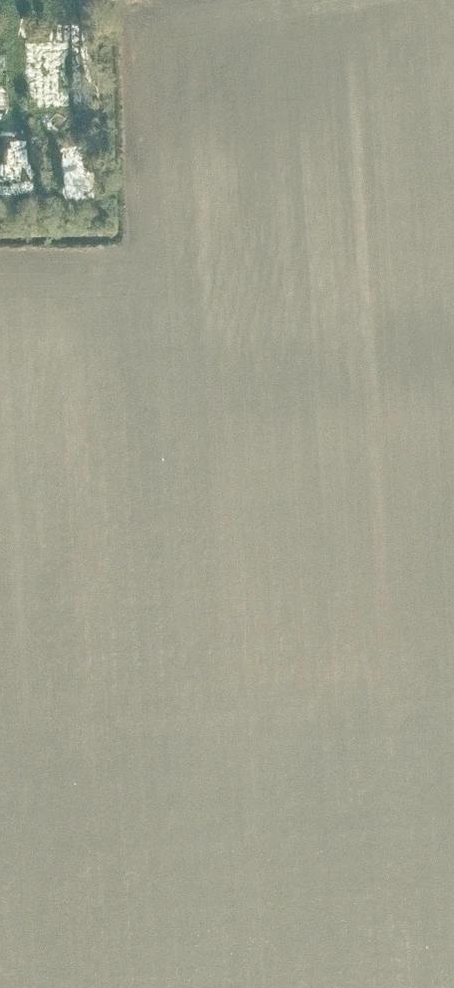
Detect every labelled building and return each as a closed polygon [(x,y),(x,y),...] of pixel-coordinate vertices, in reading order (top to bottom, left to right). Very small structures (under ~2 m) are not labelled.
[(39,11),(51,10),(50,2),(38,3),(39,11)]
